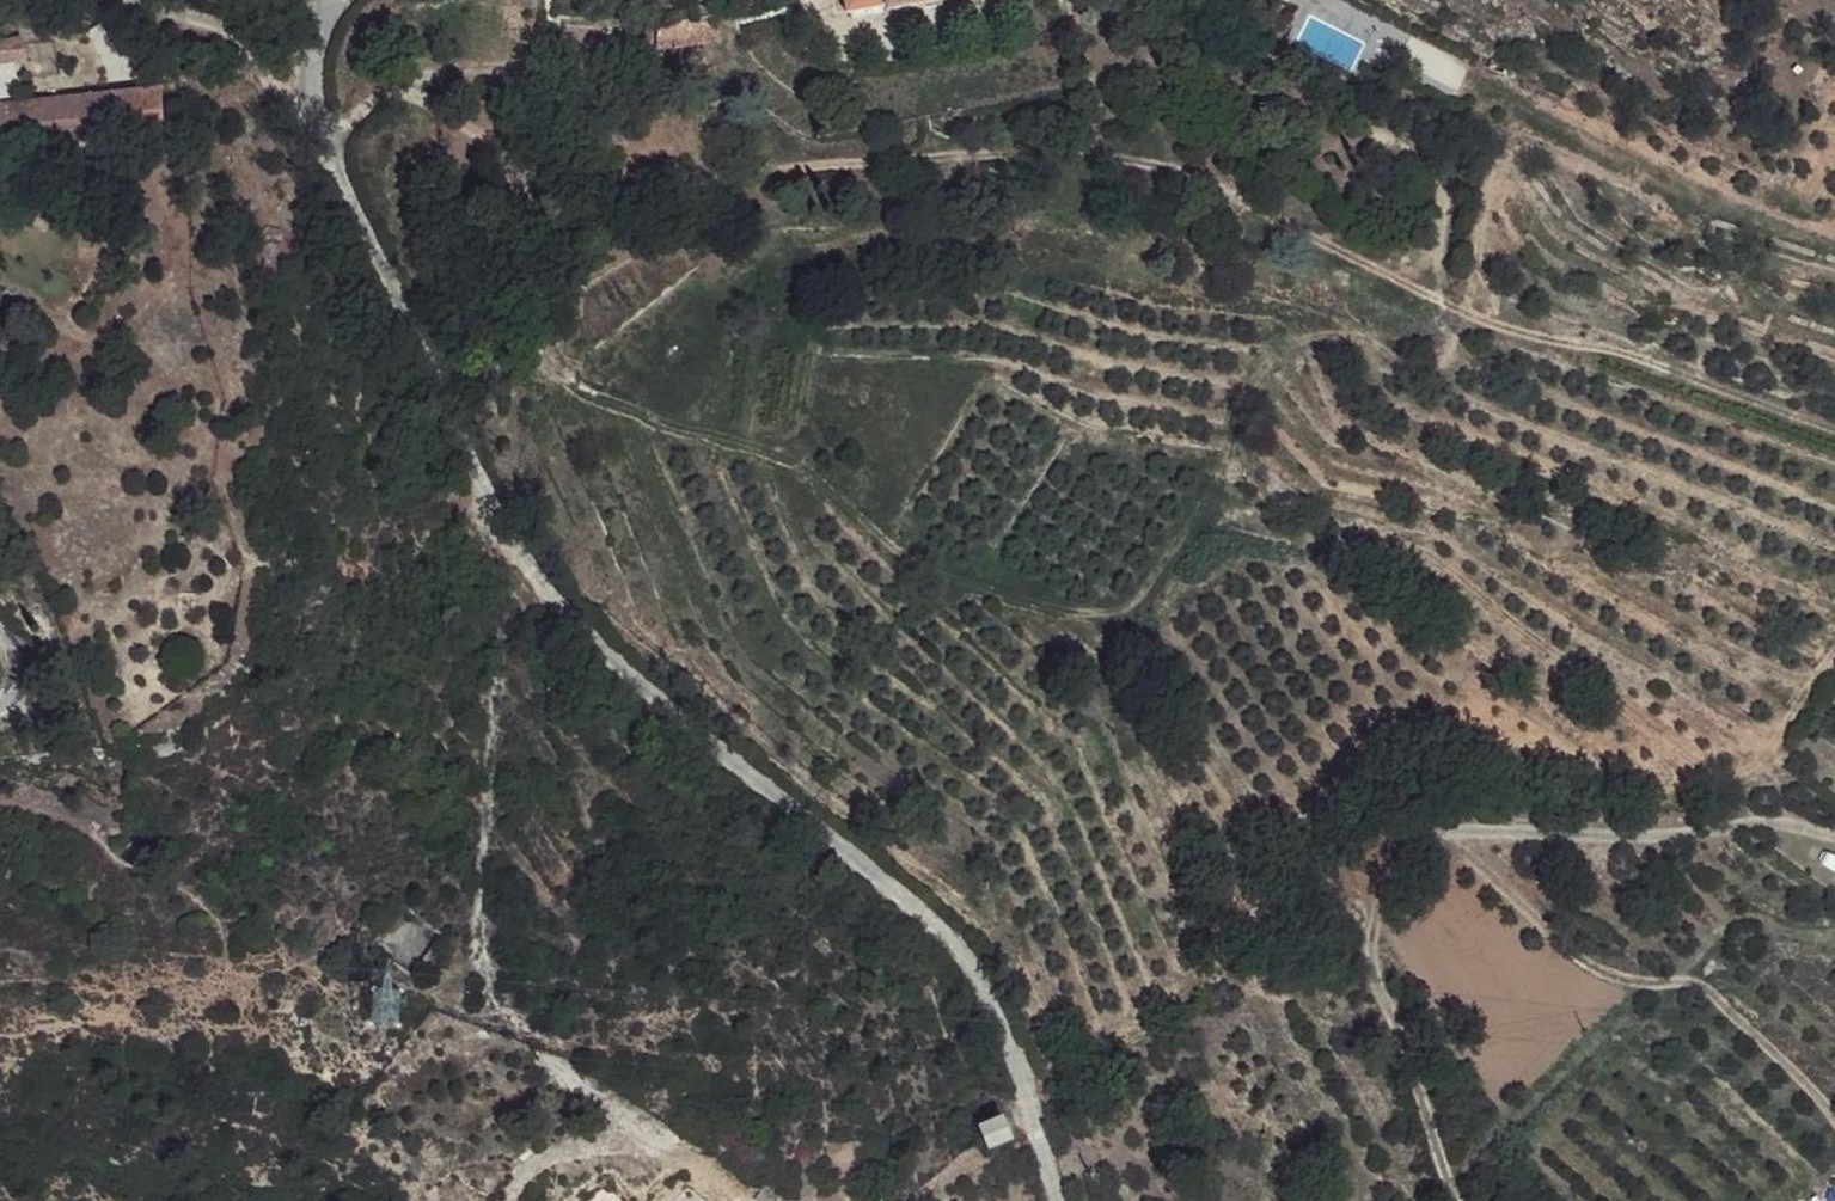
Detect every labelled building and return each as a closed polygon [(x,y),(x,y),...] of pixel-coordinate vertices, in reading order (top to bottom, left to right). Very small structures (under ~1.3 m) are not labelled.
[(848,17),(967,0),(841,0),(848,17)] [(20,55),(18,37),(0,42),(0,60),(20,55)] [(132,96),(126,69),(0,101),(0,129),(132,96)] [(987,1128),(993,1148),(1014,1140),(1006,1119),(987,1128)]
